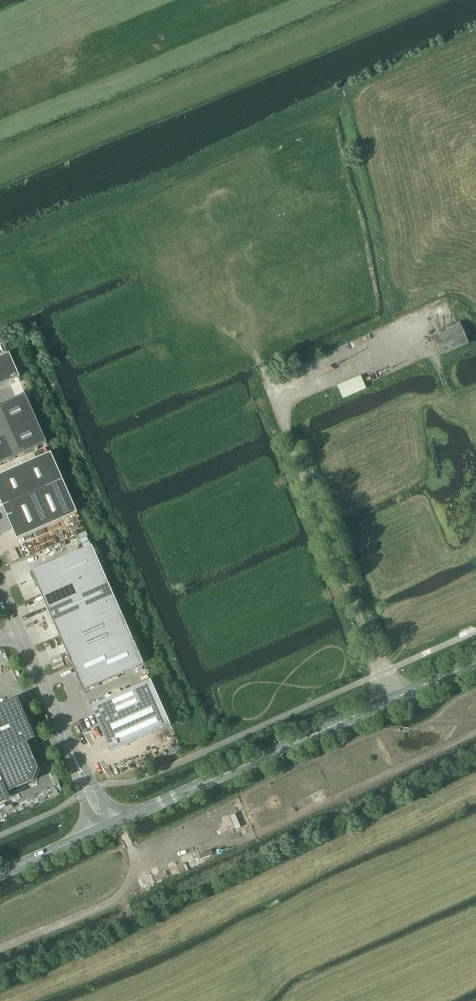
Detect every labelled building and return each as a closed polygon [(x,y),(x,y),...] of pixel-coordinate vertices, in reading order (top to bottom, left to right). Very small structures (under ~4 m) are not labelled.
[(442,355),(469,343),(462,325),(434,336),(442,355)] [(0,344),(0,378),(3,384),(20,376),(5,342),(0,344)] [(361,376),(339,386),(344,398),(366,388),(361,376)] [(0,404),(0,463),(47,442),(25,393),(0,404)] [(0,475),(0,498),(5,509),(65,482),(51,452),(0,475)] [(65,482),(5,509),(18,539),(78,512),(65,482)] [(92,545),(31,571),(83,690),(143,663),(92,545)] [(151,679),(91,706),(111,752),(171,725),(151,679)] [(2,802),(11,798),(8,791),(34,780),(39,768),(28,741),(36,738),(18,697),(0,705),(0,798),(2,802)]
